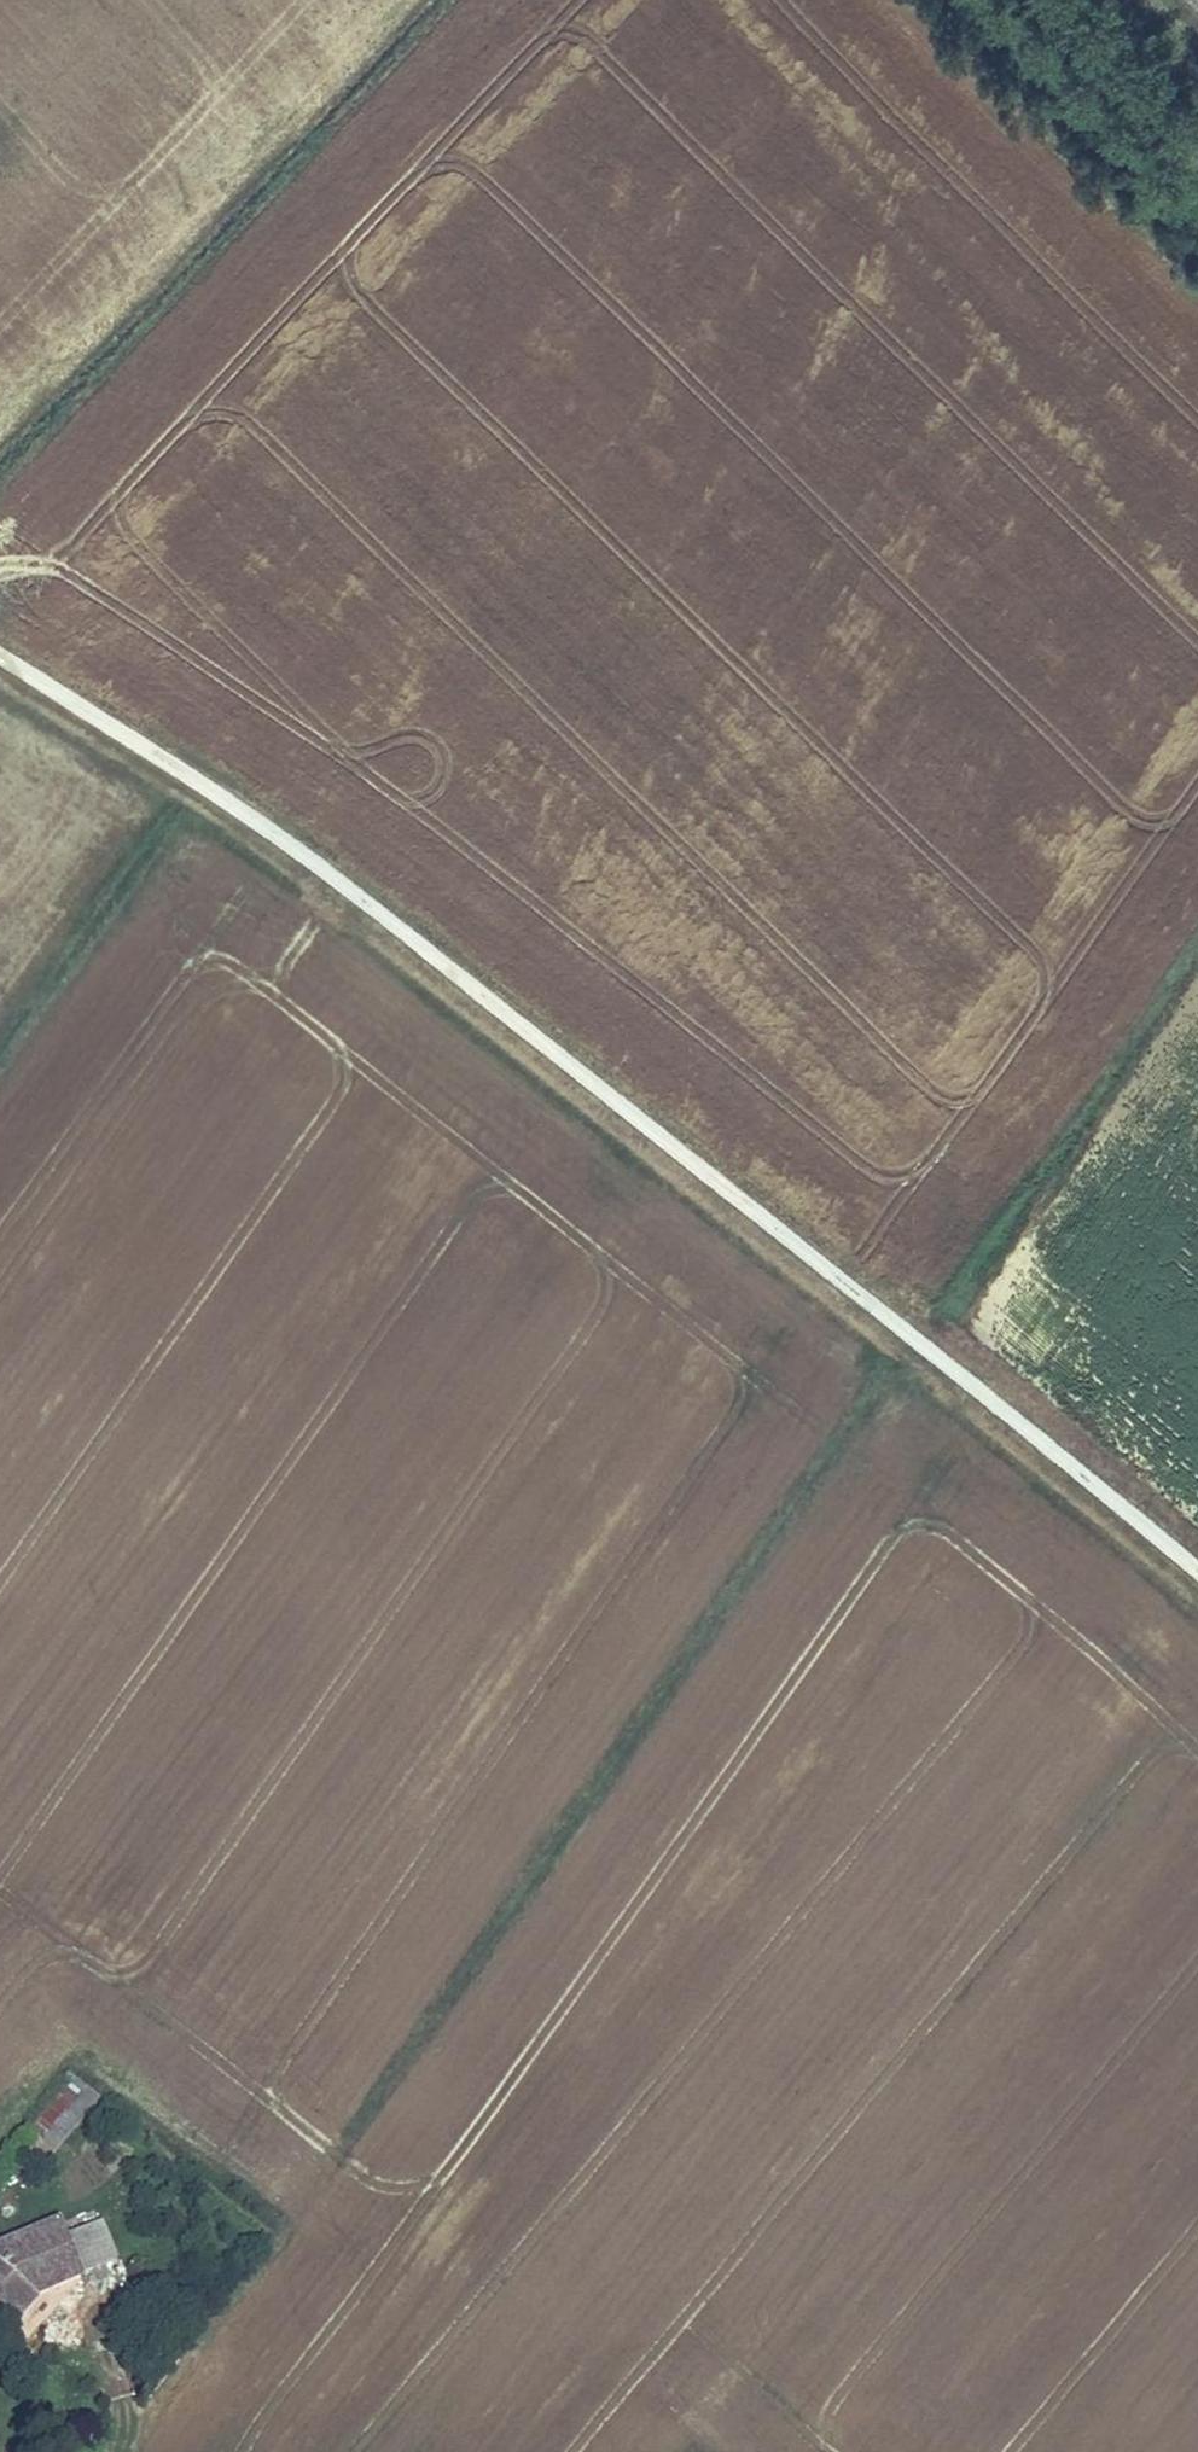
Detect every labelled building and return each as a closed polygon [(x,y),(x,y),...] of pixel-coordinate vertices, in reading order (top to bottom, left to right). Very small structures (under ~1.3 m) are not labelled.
[(53,2154),(101,2099),(67,2074),(26,2129),(53,2154)] [(56,2232),(0,2258),(0,2322),(7,2314),(20,2325),(39,2302),(79,2284),(56,2232)]
